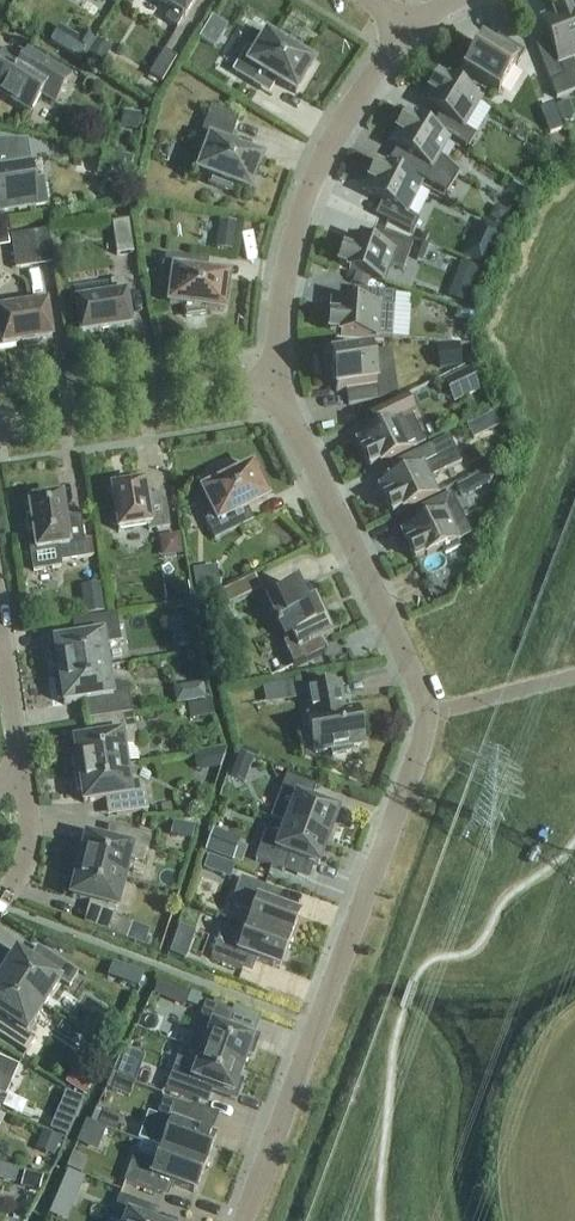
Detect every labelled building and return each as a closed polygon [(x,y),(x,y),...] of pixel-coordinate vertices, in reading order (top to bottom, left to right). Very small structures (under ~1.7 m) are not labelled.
[(177,29),(184,18),(185,19),(196,0),(153,0),(171,11),(165,21),(177,29)] [(550,83),(556,99),(574,92),(574,74),(573,60),(574,59),(574,19),(573,20),(569,9),(553,15),(553,16),(541,20),(553,49),(539,54),(550,83)] [(217,14),(203,34),(218,44),(232,23),(217,14)] [(78,39),(68,54),(82,62),(95,41),(81,33),(78,39)] [(314,65),(298,56),(302,50),(283,39),(279,44),(267,36),(249,65),(240,60),(232,73),(259,89),(267,77),(296,94),(314,65)] [(463,73),(498,94),(515,65),(517,66),(525,53),(498,37),(490,49),(481,44),(463,73)] [(89,55),(103,64),(112,49),(98,41),(89,55)] [(149,76),(162,83),(176,59),(164,52),(149,76)] [(3,56),(1,59),(0,59),(0,95),(30,114),(41,95),(55,104),(70,78),(28,53),(19,67),(3,56)] [(441,132),(468,148),(476,135),(464,128),(481,102),(449,82),(448,84),(438,78),(429,93),(423,103),(449,119),(441,132)] [(555,107),(561,122),(574,117),(568,102),(555,107)] [(196,148),(207,152),(199,173),(213,178),(210,184),(231,192),(234,186),(250,193),(262,160),(229,148),(240,117),(212,107),(196,148)] [(121,129),(138,131),(141,115),(123,112),(121,129)] [(390,144),(398,148),(417,160),(409,172),(433,187),(433,186),(447,194),(459,174),(458,173),(440,156),(448,142),(416,123),(416,124),(406,118),(396,133),(397,133),(390,144)] [(105,151),(107,142),(101,141),(96,149),(105,151)] [(44,180),(32,181),(30,164),(18,166),(15,143),(0,143),(0,212),(36,207),(48,205),(44,180)] [(384,220),(412,234),(419,221),(407,215),(421,187),(388,170),(387,172),(376,166),(368,182),(369,182),(363,193),(391,207),(384,220)] [(489,218),(501,225),(508,213),(496,206),(489,218)] [(221,245),(238,247),(240,218),(223,217),(221,245)] [(112,224),(117,256),(134,253),(129,222),(112,224)] [(484,268),(496,242),(476,232),(464,258),(484,268)] [(13,239),(17,268),(50,263),(46,234),(13,239)] [(369,279),(384,284),(390,266),(403,271),(412,244),(383,234),(378,248),(348,238),(344,250),(338,266),(349,270),(349,272),(356,274),(369,279)] [(228,278),(195,274),(196,260),(165,255),(162,282),(172,283),(169,305),(184,307),(186,318),(205,315),(206,310),(224,313),(228,278)] [(356,274),(353,283),(366,288),(369,279),(356,274)] [(76,303),(81,335),(99,332),(99,333),(112,331),(112,330),(130,328),(123,280),(110,282),(113,298),(76,303)] [(391,339),(394,308),(395,293),(364,291),(363,305),(332,303),(331,315),(329,333),(341,334),(341,335),(378,338),(391,339)] [(52,340),(46,306),(36,307),(35,300),(15,303),(16,310),(0,313),(0,347),(23,344),(35,343),(35,342),(52,340)] [(467,324),(471,314),(457,309),(454,320),(467,324)] [(462,367),(459,346),(437,349),(440,370),(462,367)] [(346,391),(348,406),(380,401),(377,386),(376,386),(371,353),(331,359),(336,393),(346,391)] [(467,398),(456,375),(443,382),(454,404),(467,398)] [(357,441),(362,452),(362,453),(370,469),(380,463),(381,465),(425,443),(411,415),(413,415),(406,401),(378,415),(385,428),(357,441)] [(493,414),(484,418),(491,431),(499,427),(493,414)] [(407,474),(379,488),(385,499),(384,499),(392,515),(403,510),(403,511),(437,495),(429,479),(461,464),(448,437),(401,461),(407,474)] [(236,514),(267,499),(252,468),(236,476),(234,471),(214,475),(216,486),(202,492),(212,513),(203,518),(214,541),(243,527),(236,514)] [(491,482),(487,473),(475,479),(479,486),(480,488),(491,482)] [(115,511),(111,512),(114,527),(117,527),(118,532),(148,528),(149,531),(169,528),(164,495),(148,497),(144,494),(142,479),(128,481),(129,487),(112,490),(115,511)] [(458,548),(455,543),(459,541),(455,531),(467,525),(451,493),(423,507),(430,520),(402,534),(407,545),(415,561),(425,556),(426,557),(443,549),(445,554),(458,548)] [(87,559),(81,523),(66,526),(61,498),(28,503),(31,518),(25,519),(28,537),(33,536),(36,550),(29,551),(33,573),(62,569),(61,563),(87,559)] [(164,535),(166,550),(183,546),(180,532),(164,535)] [(212,590),(210,575),(194,577),(196,592),(212,590)] [(242,582),(211,597),(218,612),(249,597),(242,582)] [(163,587),(166,603),(191,599),(189,584),(163,587)] [(104,613),(100,586),(81,588),(85,616),(104,613)] [(332,635),(315,598),(303,604),(295,588),(267,601),(278,623),(275,624),(277,628),(280,627),(285,639),(290,637),(292,641),(282,646),(293,668),(326,653),(320,641),(332,635)] [(58,667),(59,674),(109,667),(105,645),(121,643),(117,615),(82,620),(85,638),(54,643),(55,648),(49,649),(52,668),(58,667)] [(98,719),(99,719),(132,714),(127,685),(112,687),(109,667),(59,674),(60,681),(54,681),(57,701),(63,700),(64,705),(95,701),(98,719)] [(299,697),(296,681),(284,683),(286,699),(299,697)] [(312,718),(308,719),(313,752),(331,749),(332,756),(350,753),(349,746),(364,743),(358,710),(344,713),(339,684),(307,690),(312,718)] [(189,689),(191,704),(205,702),(203,687),(189,689)] [(71,755),(74,774),(126,766),(123,747),(138,744),(133,714),(132,714),(99,719),(102,738),(74,742),(76,754),(71,755)] [(243,780),(250,759),(239,755),(231,776),(243,780)] [(126,766),(74,774),(77,793),(82,792),(84,804),(114,799),(116,816),(148,811),(145,793),(144,790),(142,787),(135,780),(131,779),(128,779),(126,766)] [(338,813),(310,803),(316,787),(287,776),(276,803),(271,818),(286,824),(328,840),(338,813)] [(328,840),(286,824),(281,839),(265,833),(255,861),(284,872),(290,856),(318,867),(328,840)] [(75,862),(74,866),(125,879),(130,860),(144,864),(151,836),(117,828),(113,844),(86,837),(83,849),(80,848),(78,853),(76,857),(75,862)] [(205,853),(233,862),(241,840),(213,830),(205,853)] [(202,868),(210,870),(216,867),(218,860),(207,856),(202,868)] [(125,879),(74,866),(73,871),(72,877),(71,883),(71,885),(74,886),(71,898),(101,905),(99,913),(93,928),(126,940),(132,924),(115,918),(125,879)] [(252,914),(247,927),(289,942),(299,915),(267,903),(272,890),(240,878),(230,906),(252,914)] [(289,942),(247,927),(242,940),(220,932),(210,959),(242,971),(247,957),(279,969),(289,942)] [(188,953),(173,947),(170,955),(185,961),(188,953)] [(0,979),(43,1007),(60,981),(69,987),(78,973),(41,949),(34,960),(29,961),(17,953),(0,979)] [(139,988),(144,975),(130,970),(125,984),(139,988)] [(0,979),(0,1036),(27,1053),(36,1039),(26,1033),(43,1007),(0,979)] [(167,1000),(172,987),(162,983),(156,997),(167,1000)] [(252,1057),(259,1038),(236,1030),(234,1034),(225,1031),(232,1013),(205,1003),(195,1032),(189,1048),(198,1051),(242,1068),(247,1055),(252,1057)] [(242,1068),(198,1051),(192,1065),(177,1059),(165,1090),(199,1103),(205,1085),(214,1088),(212,1092),(235,1101),(242,1083),(238,1081),(242,1068)] [(5,1097),(18,1067),(0,1059),(0,1095),(5,1097)] [(89,1088),(72,1077),(67,1085),(84,1096),(89,1088)] [(111,1091),(129,1098),(134,1084),(117,1077),(111,1091)] [(166,1136),(161,1150),(206,1166),(216,1140),(184,1128),(191,1111),(164,1100),(152,1131),(166,1136)] [(121,1119),(105,1113),(103,1112),(98,1126),(115,1133),(121,1119)] [(54,1158),(61,1140),(43,1132),(35,1150),(54,1158)] [(206,1166),(161,1150),(156,1163),(134,1155),(124,1182),(155,1194),(160,1180),(196,1193),(206,1166)] [(73,1155),(67,1168),(80,1174),(86,1161),(73,1155)] [(21,1187),(39,1192),(43,1178),(25,1173),(21,1187)] [(74,1206),(84,1180),(67,1173),(56,1199),(74,1206)] [(153,1209),(119,1196),(110,1220),(149,1220),(153,1209)]
